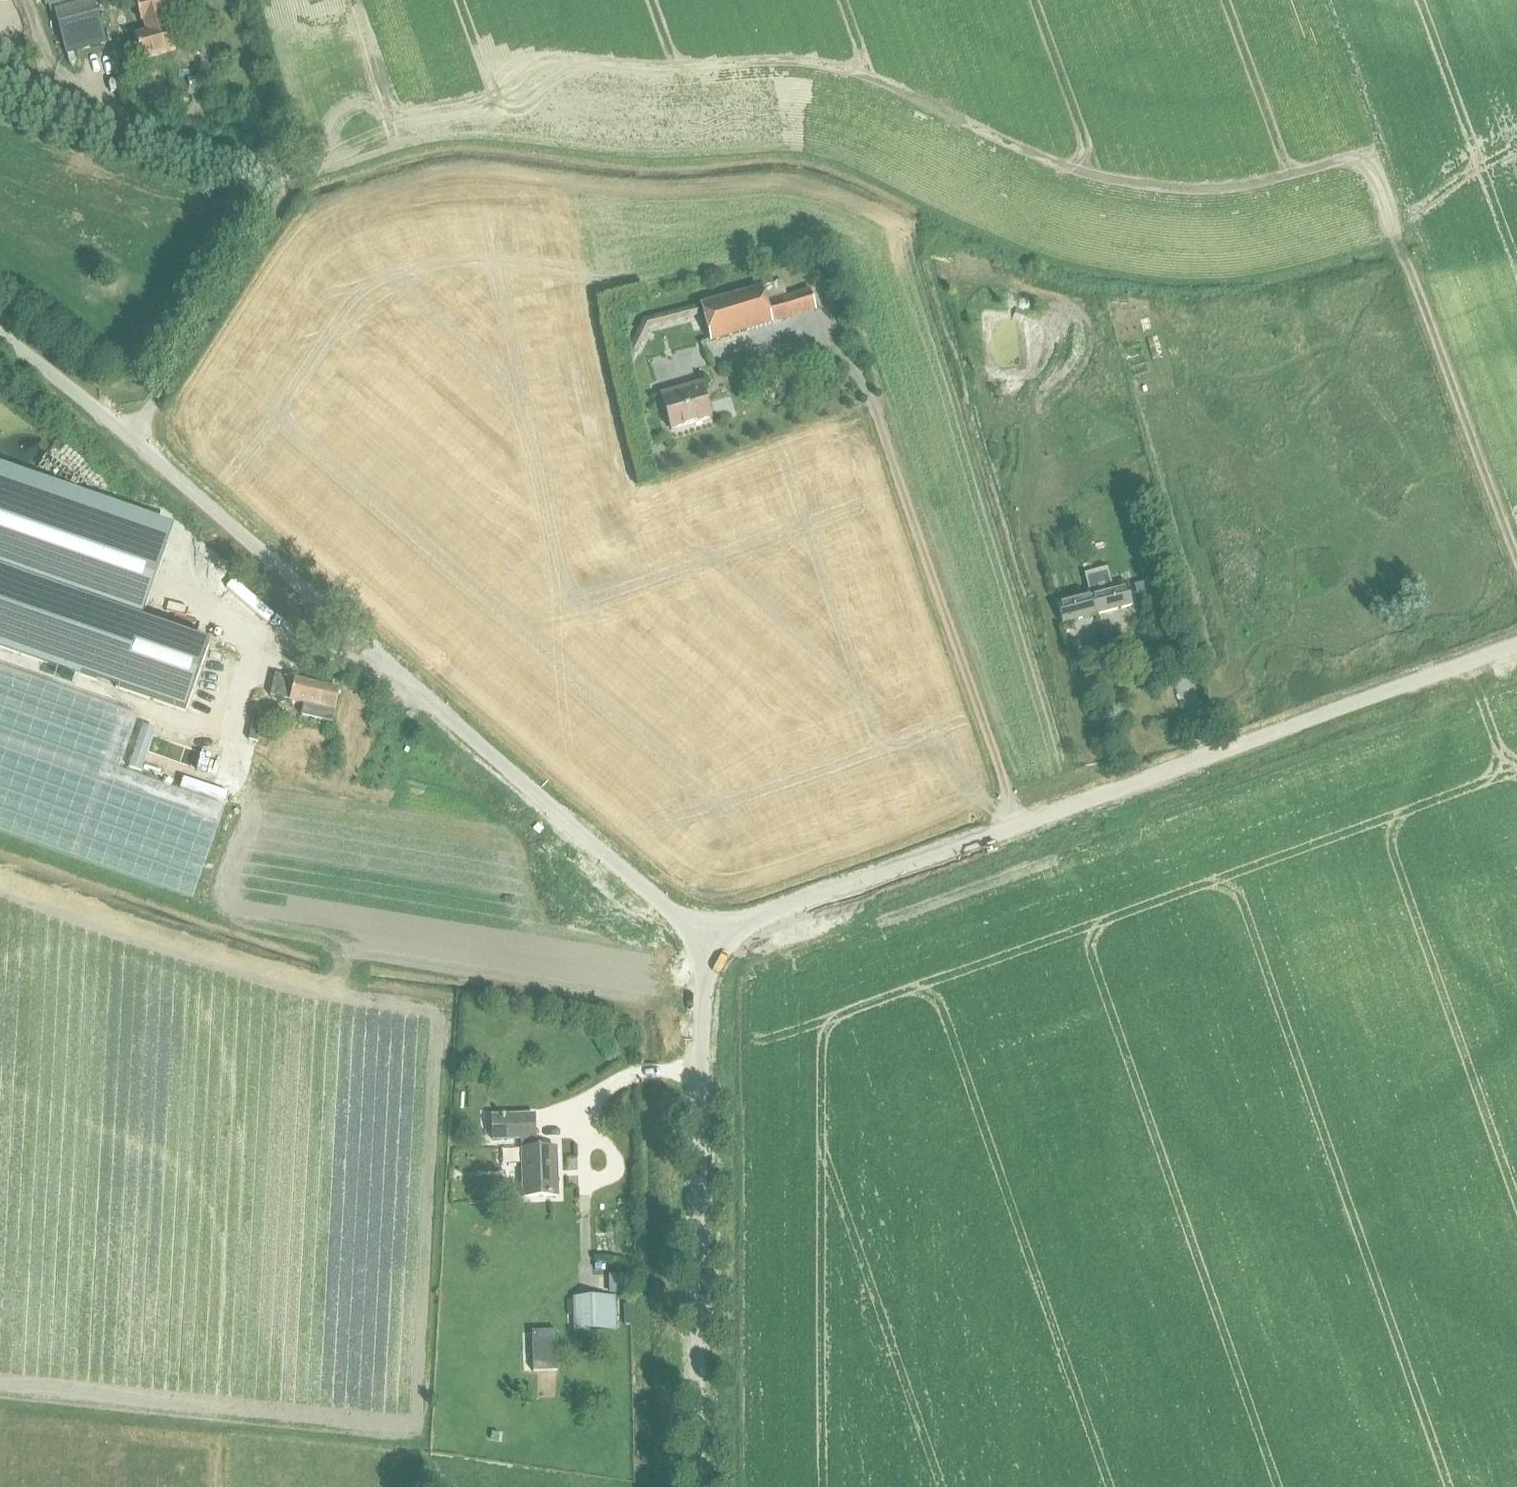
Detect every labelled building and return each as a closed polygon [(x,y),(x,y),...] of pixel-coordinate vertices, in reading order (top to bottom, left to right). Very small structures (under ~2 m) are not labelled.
[(141,23),(145,21),(148,33),(135,37),(141,60),(176,49),(169,26),(168,27),(165,15),(176,12),(172,0),(134,0),(141,23)] [(66,55),(105,44),(93,1),(54,11),(66,55)] [(1016,141),(1013,149),(1032,156),(1035,148),(1016,141)] [(784,296),(779,280),(698,304),(709,341),(814,310),(808,289),(784,296)] [(695,316),(693,306),(640,320),(626,350),(635,354),(647,328),(695,316)] [(670,430),(709,418),(700,387),(660,399),(670,430)] [(186,719),(205,658),(142,639),(175,549),(0,493),(0,656),(186,719)] [(1148,547),(1145,537),(1137,539),(1140,549),(1148,547)] [(1045,553),(1062,624),(1131,606),(1126,585),(1067,600),(1064,585),(1068,584),(1064,570),(1062,570),(1060,564),(1058,564),(1055,550),(1045,553)] [(1092,591),(1114,585),(1108,566),(1087,572),(1092,591)] [(201,891),(226,802),(122,773),(133,733),(134,734),(140,713),(2,674),(0,680),(0,834),(201,891)] [(332,723),(339,690),(275,675),(270,696),(303,704),(301,716),(332,723)] [(1197,680),(1176,687),(1185,716),(1205,710),(1197,680)] [(521,1140),(521,1150),(523,1197),(558,1196),(556,1149),(534,1149),(534,1139),(535,1139),(535,1115),(492,1116),(493,1140),(521,1140)] [(627,1290),(626,1272),(611,1272),(611,1290),(627,1290)] [(615,1297),(594,1298),(573,1298),(574,1330),(616,1329),(615,1297)] [(556,1331),(532,1332),(533,1373),(558,1372),(556,1331)]
